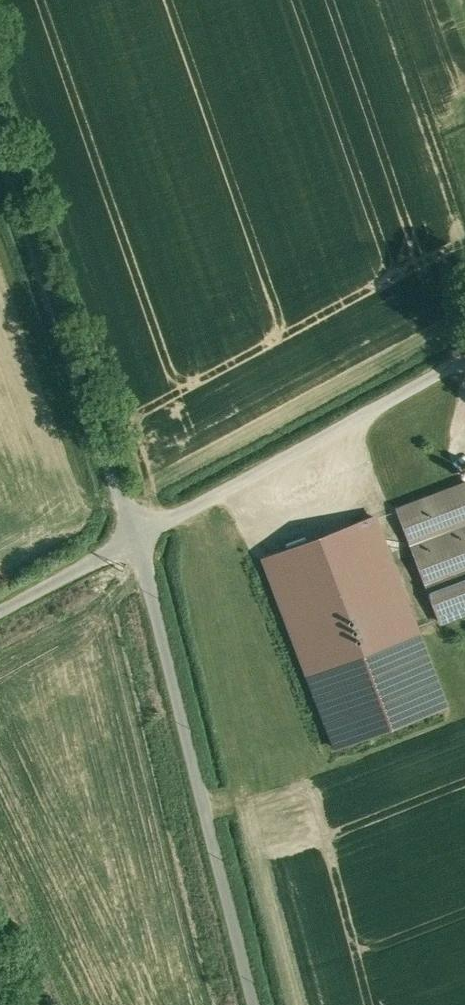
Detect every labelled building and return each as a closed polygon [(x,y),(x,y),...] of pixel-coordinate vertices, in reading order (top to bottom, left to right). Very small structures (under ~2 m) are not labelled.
[(395,508),(438,621),(464,611),(464,482),(395,508)] [(337,745),(447,702),(374,517),(264,560),(337,745)]
